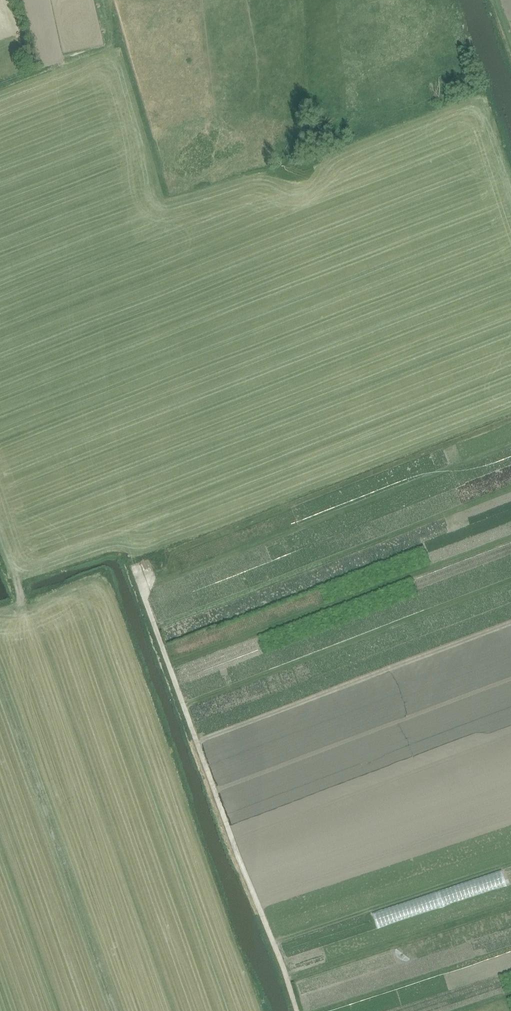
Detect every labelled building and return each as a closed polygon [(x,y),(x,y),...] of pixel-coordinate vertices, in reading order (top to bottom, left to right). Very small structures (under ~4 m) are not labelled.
[(95,376),(114,372),(113,368),(94,372),(95,376)]
